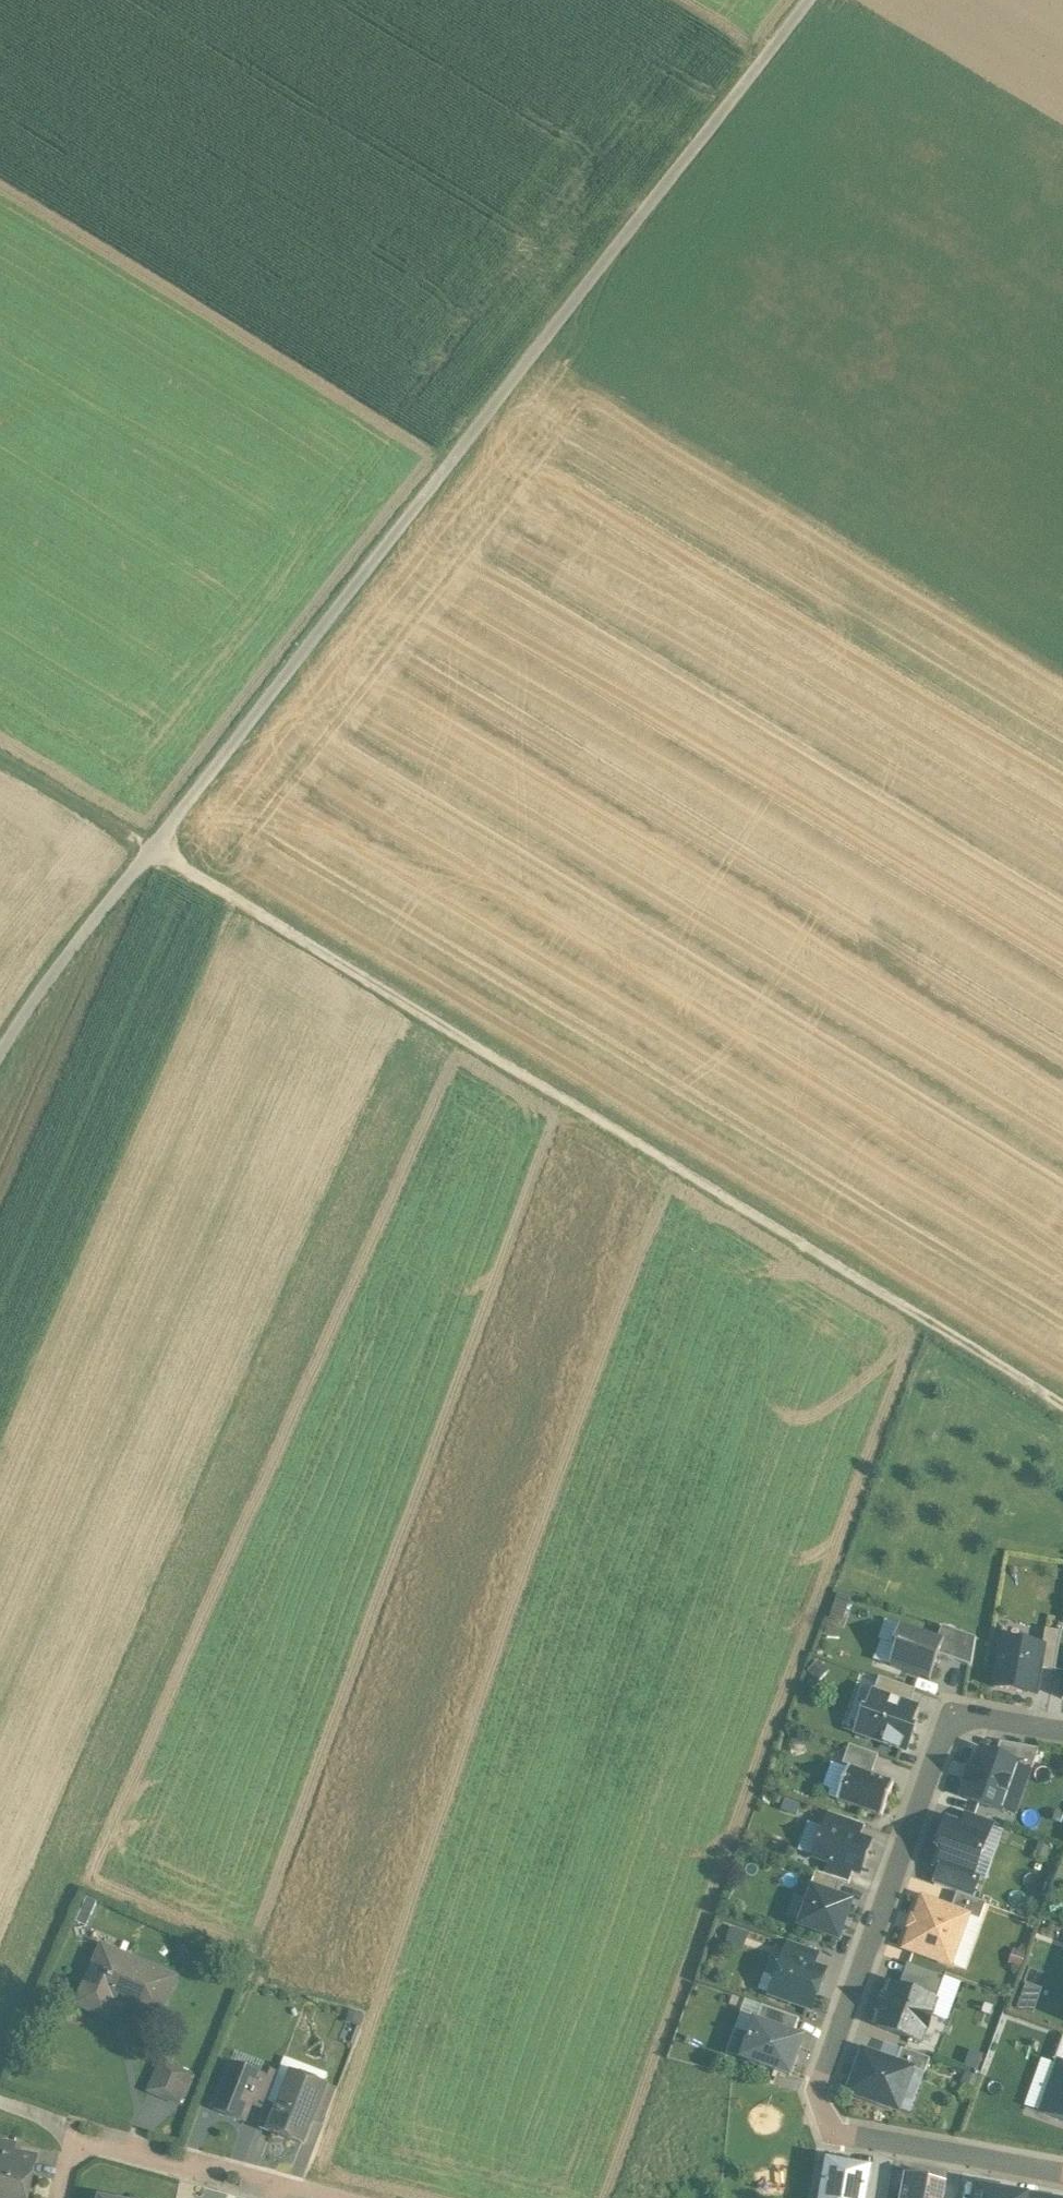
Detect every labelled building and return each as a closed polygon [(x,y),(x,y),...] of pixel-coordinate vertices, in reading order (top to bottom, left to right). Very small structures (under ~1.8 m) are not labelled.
[(888,1664),(928,1678),(937,1654),(942,1639),(939,1639),(901,1626),(888,1664)] [(943,1627),(939,1639),(942,1639),(937,1654),(971,1665),(977,1638),(943,1627)] [(1041,1670),(1053,1672),(1060,1633),(1049,1631),(1046,1647),(1041,1670)] [(1060,1633),(1053,1672),(1062,1673),(1062,1633),(1060,1633)] [(1046,1647),(1004,1639),(995,1687),(1037,1695),(1041,1670),(1046,1647)] [(915,1691),(878,1678),(872,1695),(873,1695),(909,1707),(915,1691)] [(909,1707),(873,1695),(866,1714),(864,1713),(856,1734),(884,1744),(884,1745),(898,1750),(899,1749),(905,1751),(912,1730),(909,1730),(916,1710),(909,1707)] [(1001,1744),(996,1758),(1017,1765),(1032,1770),(1038,1750),(1001,1744)] [(877,1756),(848,1746),(841,1768),(847,1770),(848,1769),(870,1777),(877,1756)] [(965,1800),(1000,1813),(1017,1765),(996,1758),(982,1753),(977,1766),(974,1765),(968,1783),(971,1784),(965,1800)] [(870,1777),(848,1769),(847,1770),(836,1802),(881,1818),(893,1785),(870,1777)] [(822,1828),(860,1841),(864,1827),(827,1814),(822,1828)] [(967,1815),(962,1830),(987,1838),(992,1824),(967,1815)] [(962,1830),(946,1824),(937,1849),(941,1850),(935,1867),(940,1868),(972,1880),(987,1838),(962,1830)] [(860,1841),(825,1829),(815,1860),(828,1864),(853,1873),(860,1875),(870,1845),(860,1841)] [(853,1873),(828,1864),(824,1877),(840,1882),(849,1885),(853,1873)] [(972,1880),(940,1868),(934,1886),(957,1894),(970,1899),(977,1881),(972,1880)] [(824,1877),(815,1873),(809,1891),(812,1892),(812,1891),(834,1898),(840,1882),(824,1877)] [(834,1898),(812,1891),(812,1892),(799,1928),(837,1941),(850,1904),(834,1898)] [(957,1894),(951,1911),(966,1916),(979,1921),(985,1905),(970,1899),(957,1894)] [(905,1950),(949,1965),(966,1916),(951,1911),(923,1901),(905,1950)] [(817,1952),(788,1942),(782,1959),(811,1969),(817,1952)] [(175,1980),(101,1949),(76,2007),(105,2019),(113,2001),(158,2020),(175,1980)] [(811,1969),(782,1959),(782,1961),(775,1964),(773,1971),(776,1978),(775,1980),(783,1983),(778,1999),(810,2010),(824,1973),(811,1969)] [(898,1990),(934,2003),(943,1978),(907,1965),(898,1990)] [(875,2027),(920,2043),(934,2003),(898,1990),(890,1987),(875,2027)] [(798,2020),(761,2007),(755,2023),(793,2036),(798,2020)] [(755,2023),(753,2022),(740,2061),(789,2078),(803,2040),(793,2036),(755,2023)] [(1062,2067),(1062,2042),(1055,2064),(1060,2066),(1062,2067)] [(901,2050),(896,2065),(911,2071),(925,2076),(930,2061),(901,2050)] [(897,2112),(911,2071),(896,2065),(864,2054),(850,2095),(897,2112)] [(191,2076),(161,2063),(148,2093),(178,2106),(191,2076)] [(1062,2121),(1062,2067),(1060,2066),(1043,2114),(1062,2121)] [(260,2078),(230,2067),(213,2111),(245,2123),(251,2106),(250,2106),(261,2078),(260,2078)] [(263,2070),(260,2078),(261,2078),(250,2106),(251,2106),(264,2111),(266,2104),(277,2075),(263,2070)] [(322,2087),(291,2076),(279,2108),(269,2132),(301,2145),(313,2114),(323,2088),(322,2087)] [(323,2088),(313,2114),(325,2119),(336,2091),(323,2086),(322,2087),(323,2088)] [(264,2111),(257,2128),(269,2132),(279,2108),(266,2104),(264,2111)] [(0,2141),(0,2155),(12,2157),(14,2144),(0,2141)] [(0,2155),(0,2186),(29,2192),(35,2162),(12,2157),(0,2155)] [(827,2165),(821,2197),(865,2197),(869,2172),(827,2165)] [(904,2179),(901,2197),(943,2197),(944,2187),(927,2184),(928,2183),(904,2179)] [(0,2186),(0,2197),(28,2197),(29,2192),(0,2186)] [(1029,2196),(978,2188),(977,2197),(1028,2197),(1029,2196)]
